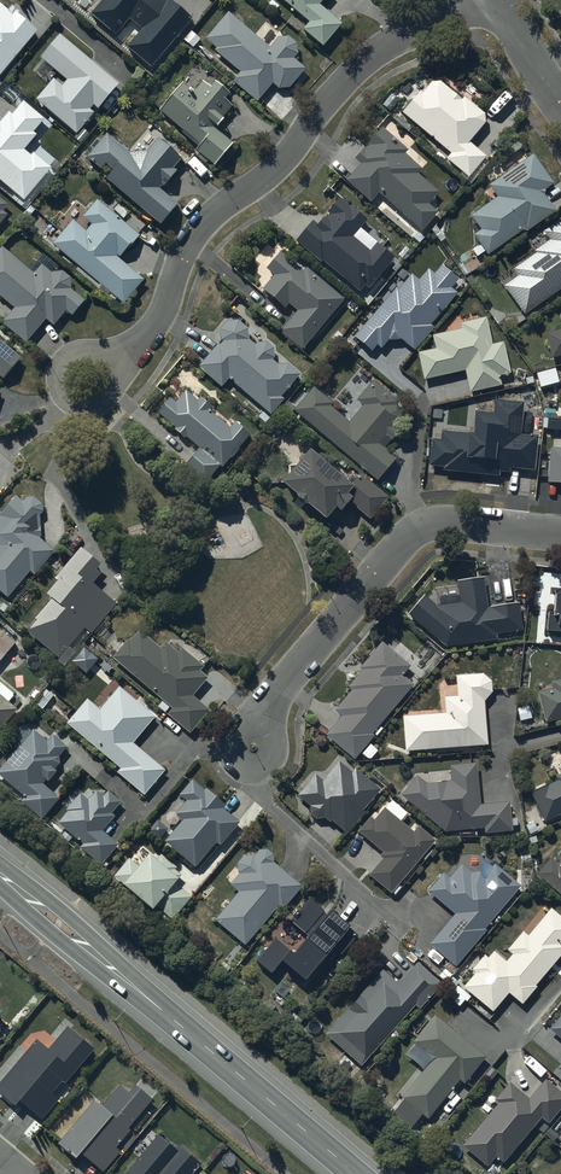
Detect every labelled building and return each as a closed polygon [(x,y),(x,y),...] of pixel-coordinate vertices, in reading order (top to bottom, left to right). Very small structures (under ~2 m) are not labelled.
[(91,12),(116,33),(130,17),(142,28),(127,45),(151,66),(192,18),(171,0),(102,0),(91,12)] [(309,20),(303,27),(324,44),(342,21),(319,2),(321,0),(285,0),(309,20)] [(0,4),(0,76),(38,31),(18,15),(19,13),(12,7),(8,11),(0,4)] [(269,43),(228,9),(205,36),(216,45),(214,48),(240,69),(233,77),(258,98),(273,80),(286,91),(307,66),(295,56),(304,45),(282,27),(269,43)] [(121,85),(61,34),(40,57),(68,81),(64,85),(55,78),(37,100),(78,135),(96,114),(91,110),(95,106),(99,110),(121,85)] [(194,90),(183,81),(159,109),(199,142),(195,147),(215,164),(234,141),(215,125),(234,103),(224,95),(228,90),(215,79),(210,85),(203,79),(194,90)] [(420,94),(401,118),(449,158),(445,163),(469,183),(487,161),(470,147),(490,123),(464,102),(461,105),(435,83),(423,97),(420,94)] [(25,200),(52,168),(35,154),(33,157),(25,151),(38,135),(35,133),(46,119),(24,100),(13,114),(9,112),(1,122),(0,121),(0,179),(25,200)] [(359,169),(346,184),(371,206),(379,197),(421,233),(436,216),(428,209),(439,196),(418,177),(422,173),(404,158),(408,154),(382,132),(368,148),(370,150),(366,154),(363,152),(354,164),(359,169)] [(109,137),(90,158),(101,168),(106,163),(115,171),(107,181),(161,226),(178,205),(160,190),(163,186),(164,188),(177,172),(174,170),(182,161),(158,141),(148,152),(129,154),(109,137)] [(473,239),(479,247),(471,253),(477,261),(485,255),(487,259),(525,234),(527,235),(556,215),(543,197),(554,189),(533,158),(488,189),(496,201),(470,219),(479,234),(473,239)] [(9,216),(4,211),(9,205),(0,197),(0,226),(9,216)] [(54,229),(59,233),(51,242),(123,301),(143,277),(118,257),(123,251),(124,251),(140,233),(96,197),(82,215),(85,217),(80,223),(72,217),(66,224),(61,220),(54,229)] [(312,224),(294,245),(321,268),(323,266),(359,296),(366,289),(369,292),(394,262),(376,247),(384,238),(340,201),(327,217),(330,219),(326,224),(323,221),(317,228),(312,224)] [(504,289),(524,319),(560,293),(560,223),(543,236),(549,244),(534,255),(535,258),(513,273),(517,280),(504,289)] [(52,270),(41,261),(33,270),(2,244),(0,246),(0,295),(13,306),(1,320),(26,342),(47,318),(54,324),(67,310),(72,314),(85,299),(71,287),(70,275),(63,268),(52,270)] [(345,303),(306,270),(303,273),(280,254),(264,273),(272,279),(259,295),(283,315),(289,308),(297,315),(280,336),(302,355),(345,303)] [(399,291),(397,289),(353,339),(371,354),(377,346),(382,350),(389,342),(396,347),(402,341),(415,352),(436,327),(433,324),(459,294),(453,289),(461,281),(442,265),(435,274),(429,270),(419,281),(412,275),(399,291)] [(436,353),(417,357),(424,384),(464,375),(469,397),(502,389),(499,380),(510,378),(503,346),(493,349),(486,321),(461,327),(462,332),(433,339),(436,353)] [(220,345),(199,370),(205,375),(204,376),(221,391),(229,382),(270,418),(283,403),(281,401),(300,379),(287,368),(279,369),(273,364),(274,362),(274,352),(267,346),(258,347),(255,349),(249,343),(248,334),(240,324),(228,325),(220,333),(220,345)] [(544,337),(551,363),(560,360),(560,333),(544,337)] [(3,380),(21,359),(0,341),(0,378),(3,380)] [(556,371),(538,376),(542,390),(560,385),(556,371)] [(314,391),(294,415),(377,485),(397,462),(384,452),(397,436),(393,433),(406,417),(397,409),(399,407),(373,384),(356,405),(362,410),(349,426),(330,411),(333,407),(314,391)] [(170,402),(157,418),(175,432),(174,434),(185,444),(187,442),(199,452),(184,470),(205,488),(220,469),(222,471),(249,438),(234,426),(229,432),(209,416),(211,412),(200,403),(198,406),(185,396),(176,407),(170,402)] [(485,466),(485,469),(501,470),(501,468),(515,469),(515,467),(527,468),(529,447),(516,445),(517,431),(503,429),(504,420),(482,418),(481,427),(453,424),(452,432),(438,431),(433,483),(460,486),(462,463),(485,466)] [(550,452),(548,487),(560,488),(560,452),(550,452)] [(311,455),(280,490),(303,510),(309,512),(327,527),(337,516),(342,520),(353,508),(371,524),(390,501),(359,475),(355,481),(356,482),(350,489),(311,455)] [(44,513),(42,505),(36,498),(27,498),(24,502),(17,496),(0,516),(0,592),(8,598),(31,571),(36,576),(55,552),(40,540),(41,516),(44,513)] [(36,617),(27,628),(59,654),(84,625),(91,631),(116,601),(91,581),(100,570),(95,566),(99,561),(81,546),(56,576),(58,578),(47,591),(52,595),(34,616),(36,617)] [(426,600),(409,619),(446,650),(497,644),(497,639),(523,635),(521,625),(528,624),(528,604),(505,615),(488,612),(484,583),(458,586),(460,607),(436,610),(426,600)] [(557,601),(556,613),(550,613),(549,632),(560,632),(560,600),(557,601)] [(18,644),(0,628),(0,665),(18,644)] [(128,637),(112,656),(172,707),(168,712),(190,731),(209,708),(192,694),(208,675),(200,668),(204,663),(183,645),(178,650),(166,640),(160,646),(139,628),(130,639),(128,637)] [(342,721),(327,738),(354,762),(373,740),(371,739),(413,689),(411,687),(417,679),(410,674),(413,671),(382,644),(358,672),(361,674),(347,690),(352,694),(334,714),(342,721)] [(72,659),(86,671),(97,657),(84,646),(72,659)] [(445,716),(402,720),(405,756),(488,750),(485,706),(492,696),(491,685),(483,677),(456,679),(457,699),(443,700),(445,716)] [(538,697),(545,726),(560,722),(560,683),(552,686),(554,693),(538,697)] [(87,696),(66,721),(120,766),(117,770),(144,793),(165,768),(133,741),(155,714),(119,684),(100,707),(87,696)] [(18,707),(0,693),(0,728),(18,707)] [(54,734),(48,741),(33,729),(0,767),(0,773),(25,794),(21,798),(42,815),(59,795),(42,781),(45,777),(48,779),(56,769),(54,767),(59,761),(58,754),(66,745),(54,734)] [(315,779),(297,799),(310,810),(310,818),(316,823),(325,822),(329,826),(331,824),(346,837),(364,816),(362,814),(379,794),(355,774),(352,778),(339,766),(323,785),(315,779)] [(418,781),(402,799),(445,836),(484,832),(485,838),(512,835),(510,806),(481,809),(477,768),(450,770),(451,785),(445,785),(437,790),(427,788),(418,781)] [(544,825),(560,818),(560,778),(556,781),(558,784),(531,797),(544,825)] [(181,824),(164,844),(195,870),(216,845),(220,849),(239,826),(223,813),(226,810),(206,793),(204,795),(192,785),(179,800),(186,805),(175,818),(181,824)] [(68,810),(58,821),(82,842),(80,845),(100,863),(118,843),(102,829),(115,814),(111,811),(121,800),(108,789),(104,794),(97,789),(88,799),(80,792),(66,808),(68,810)] [(383,863),(370,879),(391,896),(435,845),(418,831),(414,837),(400,825),(408,817),(392,804),(374,825),(370,822),(359,836),(384,856),(380,861),(383,863)] [(238,896),(215,924),(245,949),(278,910),(282,914),(301,890),(273,867),(273,859),(267,855),(260,855),(254,861),(244,861),(238,868),(239,878),(230,888),(238,896)] [(130,862),(113,881),(126,892),(123,895),(152,920),(158,913),(171,924),(191,901),(177,889),(178,888),(175,886),(181,879),(175,874),(177,872),(162,858),(154,868),(148,863),(141,872),(130,862)] [(537,879),(560,899),(560,866),(558,869),(551,863),(537,879)] [(449,883),(443,878),(428,896),(454,918),(428,949),(456,972),(487,935),(485,933),(521,890),(495,868),(485,880),(481,876),(471,877),(461,869),(449,883)] [(493,1018),(508,1000),(522,1011),(537,993),(535,991),(560,960),(560,922),(552,914),(528,942),(523,937),(508,955),(512,958),(506,966),(494,955),(488,962),(485,959),(472,976),(474,977),(462,992),(493,1018)] [(373,940),(354,923),(337,944),(327,936),(330,932),(314,920),(309,926),(300,920),(289,933),(298,940),(284,956),(298,969),(302,965),(308,970),(285,996),(300,1010),(312,995),(315,998),(354,954),(357,957),(373,940)] [(383,974),(326,1038),(361,1069),(416,1009),(420,1013),(442,989),(418,967),(399,988),(383,974)] [(432,1062),(400,1102),(428,1124),(460,1085),(464,1088),(486,1060),(435,1019),(413,1046),(432,1062)] [(549,1034),(560,1044),(560,1019),(549,1034)] [(37,1042),(0,1086),(0,1096),(15,1108),(20,1102),(43,1122),(59,1102),(51,1096),(62,1083),(65,1086),(94,1052),(69,1030),(50,1053),(37,1042)] [(462,1150),(487,1171),(495,1161),(502,1166),(540,1121),(548,1128),(560,1113),(560,1098),(545,1085),(528,1105),(509,1088),(495,1105),(498,1108),(462,1150)] [(61,1146),(77,1160),(81,1155),(103,1173),(105,1173),(122,1155),(116,1150),(132,1133),(129,1131),(155,1102),(138,1087),(130,1095),(122,1088),(103,1110),(97,1105),(61,1146)] [(159,1136),(127,1173),(196,1173),(203,1166),(181,1148),(178,1151),(159,1136)]
